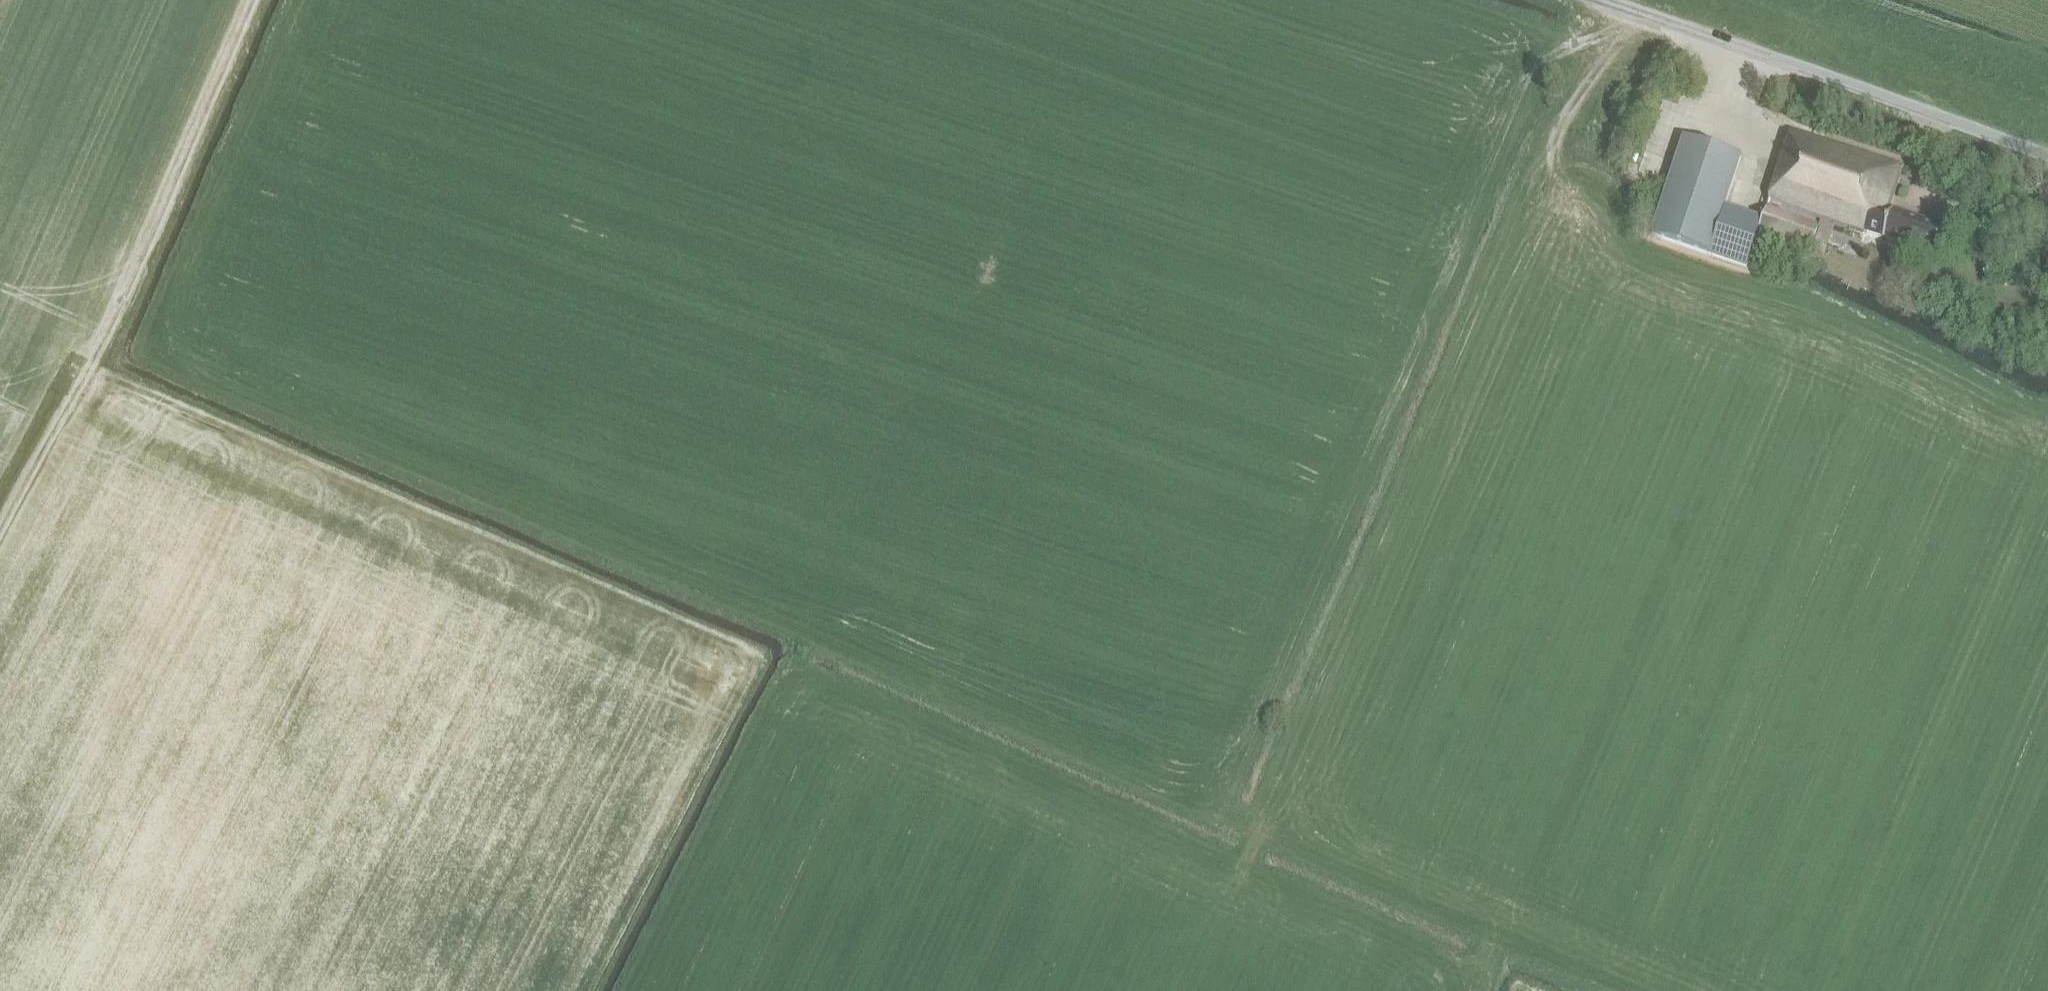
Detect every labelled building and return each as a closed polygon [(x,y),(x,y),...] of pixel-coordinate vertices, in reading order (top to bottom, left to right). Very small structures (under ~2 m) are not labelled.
[(1810,253),(1819,223),(1779,210),(1779,209),(1862,236),(1864,232),(1934,255),(1943,227),(1890,209),(1904,166),(1791,130),(1754,248),(1773,254),(1777,242),(1810,253)] [(1708,255),(1742,158),(1685,138),(1652,235),(1708,255)]
